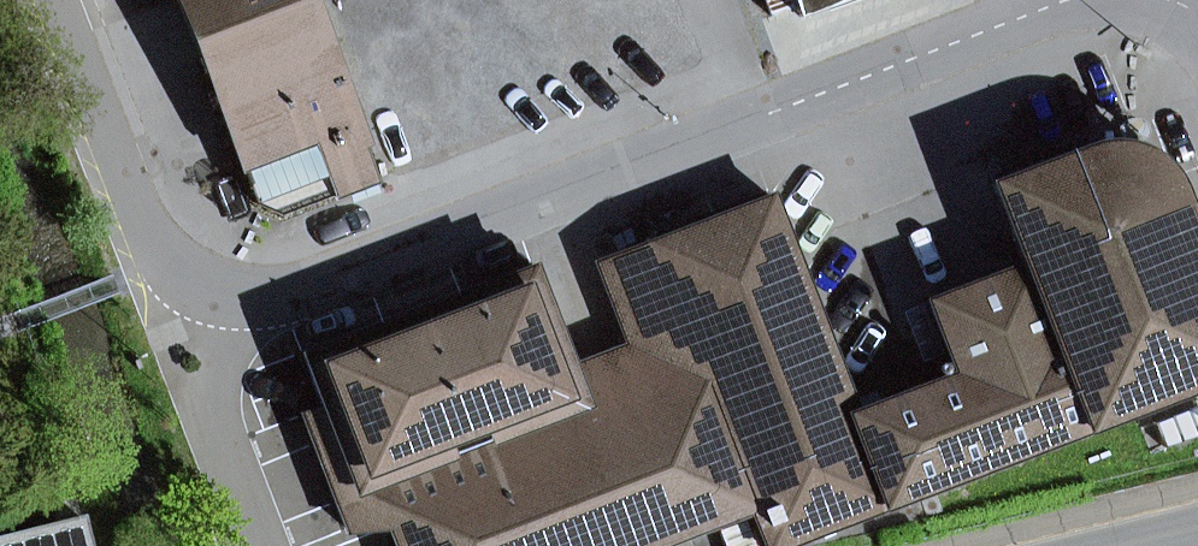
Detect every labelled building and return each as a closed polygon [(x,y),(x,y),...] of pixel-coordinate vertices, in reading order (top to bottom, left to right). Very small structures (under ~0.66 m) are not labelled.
[(696,56),(675,0),(178,0),(257,205),(281,215),(696,56)] [(847,0),(794,0),(800,17),(847,0)] [(766,545),(785,545),(1197,387),(1197,241),(1176,185),(1160,162),(1137,147),(1097,144),(991,183),(1023,264),(927,301),(955,374),(855,412),(772,196),(608,259),(622,296),(663,280),(676,314),(635,329),(638,336),(641,345),(621,353),(633,385),(587,403),(589,406),(357,496),(355,493),(336,500),(348,530),(390,525),(398,545),(658,545),(752,510),(766,545)] [(357,496),(589,406),(587,403),(571,362),(533,265),(301,354),(323,409),(305,416),(316,445),(334,438),(355,493),(357,496)] [(635,329),(676,314),(663,280),(622,296),(635,329)] [(587,403),(633,385),(621,353),(641,345),(638,336),(571,362),(587,403)] [(336,500),(355,493),(334,438),(316,445),(336,500)] [(0,542),(0,545),(64,545),(89,540),(85,521),(0,542)]
